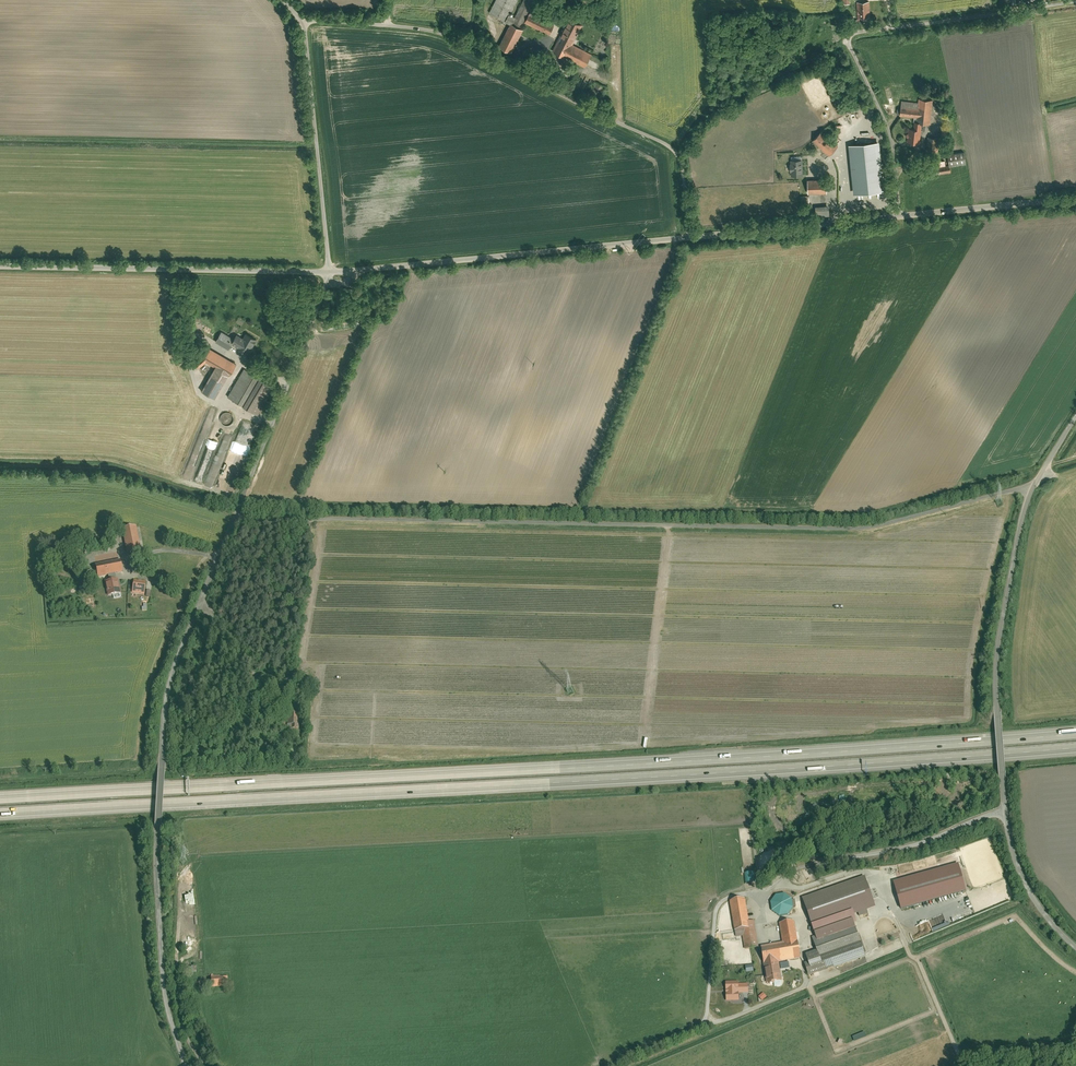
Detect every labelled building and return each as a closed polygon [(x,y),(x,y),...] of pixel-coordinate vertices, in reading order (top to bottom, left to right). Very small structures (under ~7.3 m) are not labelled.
[(490,11),(506,19),(509,13),(516,0),(495,0),(490,11)] [(521,4),(529,8),(537,12),(543,0),(523,0),(521,4)] [(868,1),(856,2),(857,19),(862,19),(861,17),(869,16),(868,1)] [(527,12),(529,8),(521,4),(515,15),(511,22),(519,26),(522,20),(527,12)] [(553,25),(527,12),(522,20),(549,34),(553,25)] [(511,22),(515,15),(509,13),(506,19),(511,22)] [(580,24),(568,18),(551,51),(564,58),(565,55),(571,43),(579,29),(577,28),(580,24)] [(510,23),(498,45),(511,51),(522,29),(510,23)] [(565,55),(585,65),(591,53),(571,43),(565,55)] [(597,81),(593,90),(599,93),(603,84),(597,81)] [(901,100),(899,115),(914,117),(914,122),(921,122),(930,123),(932,100),(918,98),(917,102),(901,100)] [(908,128),(906,141),(919,142),(921,122),(914,122),(913,128),(908,128)] [(822,131),(812,140),(828,155),(837,146),(822,131)] [(878,141),(847,144),(852,194),(883,191),(878,141)] [(964,151),(946,154),(948,165),(925,168),(926,175),(950,172),(949,165),(966,163),(964,151)] [(790,170),(790,176),(802,176),(802,159),(790,159),(790,164),(789,164),(789,170),(790,170)] [(825,179),(806,180),(807,193),(826,192),(825,179)] [(828,206),(814,206),(815,216),(828,215),(828,206)] [(247,354),(256,337),(248,333),(244,339),(236,335),(234,339),(221,331),(214,341),(229,349),(232,345),(247,354)] [(216,368),(203,391),(215,397),(235,363),(210,348),(203,358),(195,363),(199,368),(207,363),(216,368)] [(243,369),(229,397),(258,414),(273,387),(243,369)] [(224,425),(234,423),(232,411),(221,414),(224,425)] [(221,430),(215,428),(197,480),(201,481),(208,461),(209,461),(221,430)] [(186,462),(184,470),(193,473),(196,465),(186,462)] [(140,551),(136,526),(123,529),(127,553),(140,551)] [(122,572),(120,560),(95,565),(97,577),(122,572)] [(117,575),(104,578),(109,596),(120,593),(117,575)] [(145,582),(133,581),(132,592),(144,594),(145,582)] [(300,729),(300,713),(288,713),(287,729),(300,729)] [(889,881),(897,909),(949,895),(966,891),(959,866),(958,866),(957,863),(889,881)] [(743,873),(745,883),(756,881),(755,871),(743,873)] [(813,929),(815,929),(817,934),(857,920),(855,914),(878,906),(868,876),(803,899),(813,929)] [(773,897),(771,900),(782,909),(784,906),(788,900),(776,892),(773,897)] [(746,898),(731,901),(736,932),(751,929),(746,898)] [(893,934),(894,931),(895,928),(894,924),(892,922),(889,920),(885,920),(882,921),(879,923),(878,926),(877,929),(878,932),(880,935),(883,937),(887,937),(890,936),(893,934)] [(783,943),(798,941),(795,921),(780,923),(783,943)] [(856,923),(813,938),(817,951),(806,955),(809,963),(805,965),(810,977),(868,957),(856,923)] [(751,929),(736,932),(736,937),(743,936),(746,950),(760,948),(756,929),(751,929)] [(783,943),(762,947),(768,984),(784,982),(781,962),(803,959),(800,940),(798,941),(783,943)] [(744,965),(744,972),(752,971),(752,964),(744,965)] [(220,975),(211,976),(212,982),(212,987),(229,986),(229,983),(228,976),(220,977),(220,975)] [(738,982),(726,983),(727,1001),(739,1000),(738,993),(748,993),(748,985),(738,985),(738,982)]
